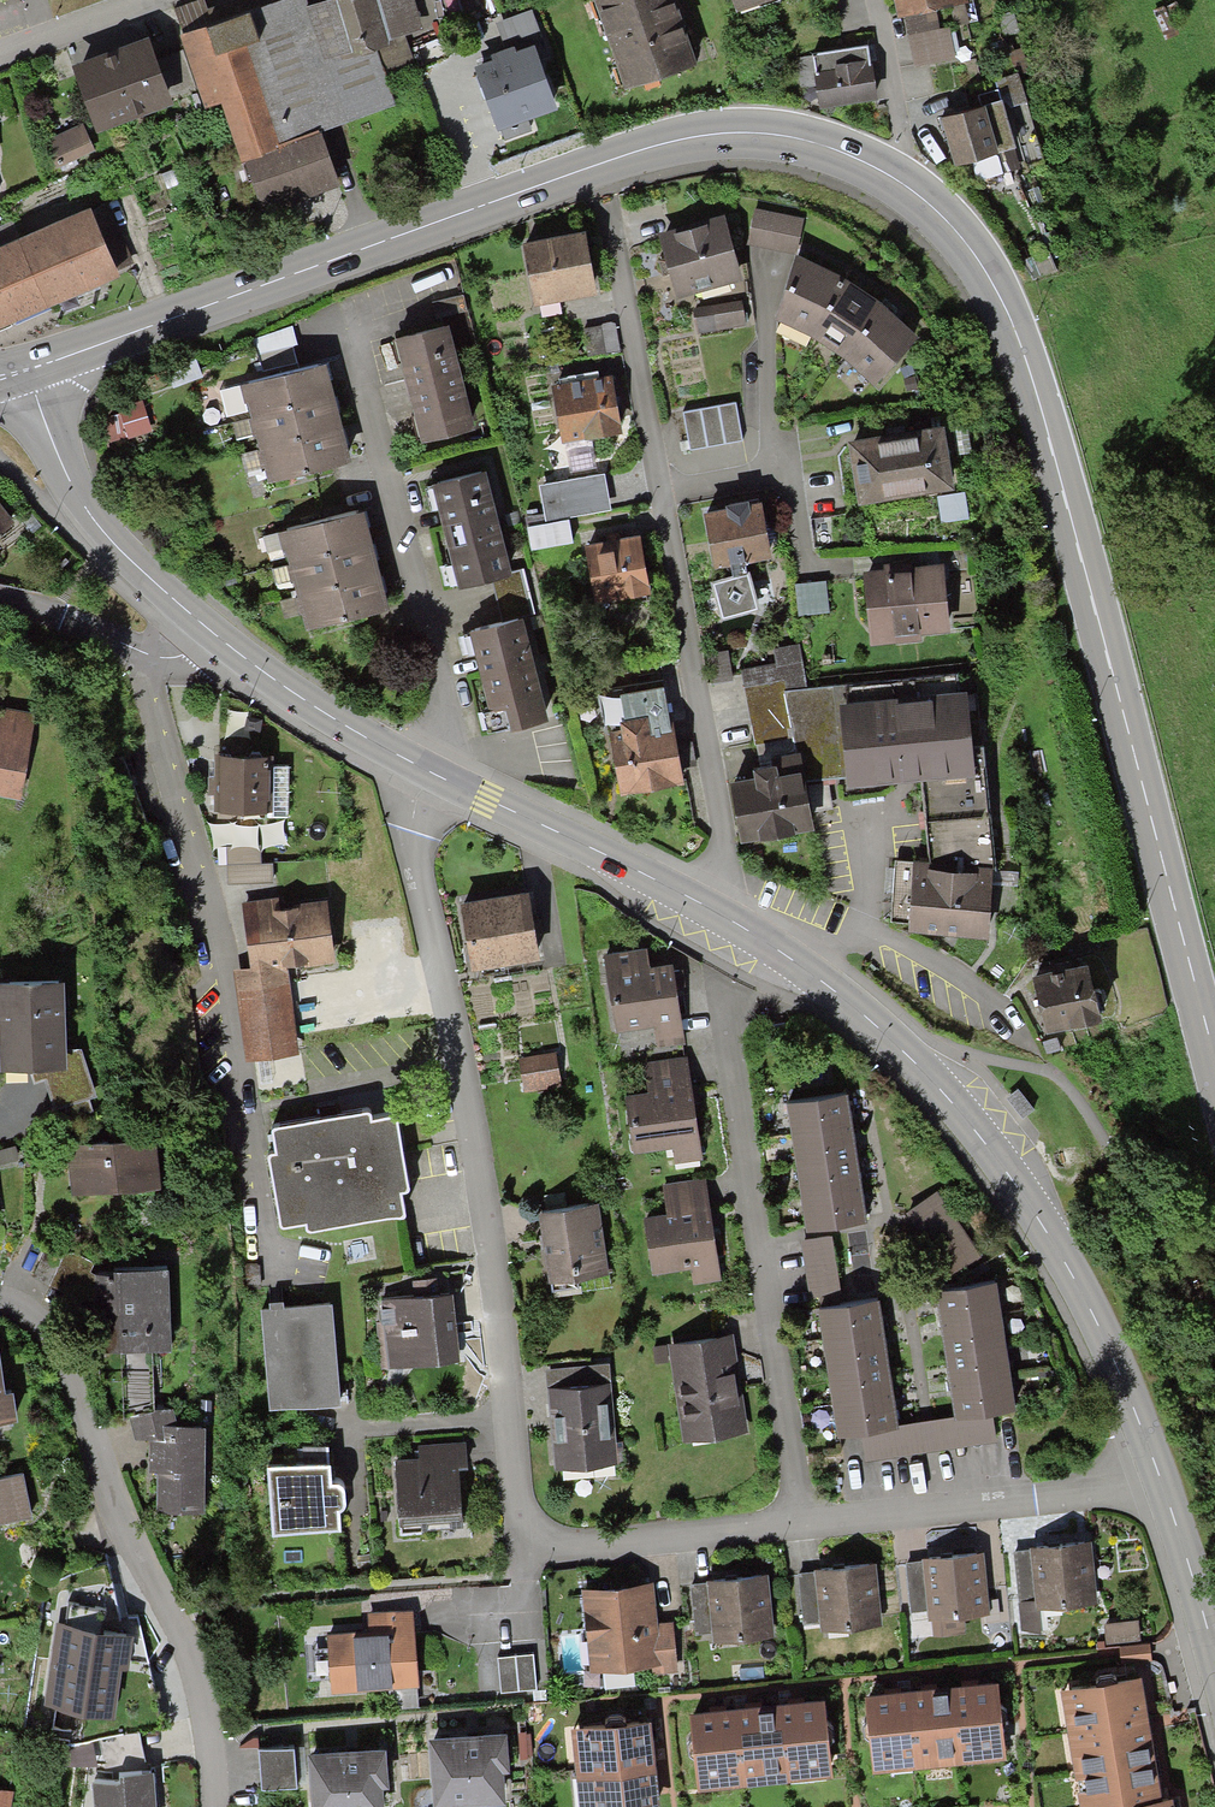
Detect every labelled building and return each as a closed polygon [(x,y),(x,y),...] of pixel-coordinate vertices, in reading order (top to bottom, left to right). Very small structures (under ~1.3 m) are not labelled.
[(240,163),(321,136),(396,108),(379,55),(396,47),(395,41),(422,32),(413,0),(238,0),(207,11),(204,0),(199,0),(171,12),(184,50),(197,88),(205,110),(221,105),(240,163)] [(594,1),(624,93),(695,70),(673,0),(596,0),(594,1)] [(737,16),(787,0),(732,0),(737,16)] [(899,22),(904,21),(935,14),(969,6),(968,0),(894,0),(899,22)] [(500,60),(475,69),(498,130),(500,129),(505,142),(539,129),(534,116),(558,107),(540,61),(551,57),(533,10),(494,24),(507,58),(500,60)] [(935,14),(904,21),(914,70),(955,62),(948,28),(938,30),(935,14)] [(149,41),(72,69),(96,136),(174,108),(170,98),(197,88),(184,50),(156,60),(149,41)] [(870,48),(797,59),(802,90),(814,88),(818,113),(879,103),(870,48)] [(1017,75),(995,82),(1001,102),(1004,110),(1025,104),(1017,75)] [(1001,102),(939,119),(953,169),(973,164),(978,181),(1021,169),(1004,110),(1001,102)] [(82,127),(45,142),(56,169),(93,154),(82,127)] [(338,188),(321,136),(240,163),(248,184),(250,183),(262,215),(294,203),(338,188)] [(121,282),(117,274),(134,266),(107,203),(0,248),(0,334),(121,282)] [(802,219),(756,209),(748,244),(795,254),(802,219)] [(660,234),(676,299),(744,282),(728,216),(660,234)] [(597,292),(586,229),(522,240),(533,303),(597,292)] [(809,336),(848,278),(796,255),(775,319),(809,336)] [(848,278),(809,336),(830,346),(844,357),(887,304),(870,289),(848,278)] [(741,301),(694,310),(699,334),(746,324),(741,301)] [(921,334),(887,304),(844,357),(874,381),(921,334)] [(474,426),(453,320),(399,331),(421,437),(474,426)] [(250,413),(335,394),(327,361),(243,381),(250,413)] [(613,372),(552,381),(561,443),(623,434),(613,372)] [(250,413),(259,448),(343,426),(335,394),(250,413)] [(735,403),(683,414),(690,449),(742,439),(735,403)] [(350,459),(343,426),(259,448),(266,479),(350,459)] [(943,427),(846,442),(856,505),(953,490),(943,427)] [(512,572),(487,469),(432,481),(458,589),(492,581),(513,575),(512,572)] [(605,474),(539,486),(546,523),(612,511),(605,474)] [(703,513),(713,569),(730,566),(745,563),(773,558),(763,502),(703,513)] [(16,526),(0,505),(0,536),(16,526)] [(283,528),(292,561),(373,541),(364,507),(283,528)] [(594,604),(651,594),(641,537),(584,547),(594,604)] [(292,561),(301,596),(381,575),(373,541),(292,561)] [(745,563),(730,566),(732,576),(711,582),(721,621),(759,610),(749,572),(747,572),(745,563)] [(924,642),(923,636),(950,634),(945,564),(863,570),(869,646),(924,642)] [(513,575),(492,581),(503,623),(534,614),(523,569),(512,572),(513,575)] [(389,607),(381,575),(301,596),(308,627),(389,607)] [(825,582),(793,585),(797,616),(829,612),(825,582)] [(503,623),(470,631),(490,713),(483,715),(488,733),(549,718),(523,617),(503,623)] [(777,663),(745,668),(755,741),(792,737),(794,753),(801,752),(806,779),(848,776),(839,705),(850,704),(846,687),(805,688),(797,645),(775,650),(777,663)] [(620,793),(681,782),(663,680),(601,691),(620,793)] [(923,782),(975,775),(972,748),(965,691),(850,704),(839,705),(848,776),(849,789),(915,782),(923,782)] [(20,801),(36,715),(0,709),(0,797),(20,801)] [(929,861),(994,867),(983,747),(972,748),(975,775),(923,782),(929,861)] [(280,750),(214,751),(214,807),(277,807),(277,816),(293,816),(293,763),(280,763),(280,750)] [(740,844),(815,831),(806,779),(801,752),(794,753),(770,757),(771,765),(760,767),(751,769),(753,779),(729,783),(740,844)] [(262,845),(227,846),(228,885),(275,884),(274,867),(263,867),(262,845)] [(906,932),(987,940),(994,867),(929,861),(914,859),(913,862),(894,861),(888,925),(907,927),(906,932)] [(541,960),(531,886),(458,896),(469,970),(541,960)] [(246,1054),(299,1047),(288,963),(341,956),(333,898),(280,905),(278,893),(245,898),(254,965),(234,968),(246,1054)] [(614,1056),(687,1047),(676,957),(650,960),(647,939),(600,945),(614,1056)] [(1101,1022),(1090,966),(1033,977),(1043,1033),(1101,1022)] [(0,983),(0,1073),(32,1074),(35,1083),(45,1081),(59,1123),(92,1113),(87,1097),(95,1093),(80,1049),(67,1049),(66,983),(0,983)] [(557,1048),(521,1054),(527,1088),(563,1082),(557,1048)] [(704,1160),(690,1055),(644,1061),(648,1091),(629,1093),(637,1149),(672,1144),(674,1164),(704,1160)] [(854,1115),(851,1096),(790,1103),(805,1235),(867,1227),(863,1196),(861,1174),(856,1135),(854,1115)] [(301,1228),(399,1210),(394,1186),(403,1185),(389,1111),(363,1116),(361,1108),(319,1115),(266,1125),(270,1148),(262,1150),(275,1224),(299,1219),(301,1228)] [(159,1140),(68,1145),(71,1192),(162,1187),(159,1140)] [(0,1150),(0,1163),(18,1159),(15,1146),(0,1150)] [(721,1278),(709,1174),(665,1179),(668,1210),(646,1213),(652,1271),(692,1266),(694,1281),(721,1278)] [(905,1212),(947,1278),(979,1257),(937,1192),(905,1212)] [(611,1272),(603,1196),(537,1204),(545,1280),(611,1272)] [(832,1238),(803,1243),(811,1295),(840,1291),(832,1238)] [(131,1350),(133,1408),(160,1408),(159,1351),(180,1350),(178,1270),(100,1271),(100,1313),(121,1312),(122,1350),(131,1350)] [(956,1417),(956,1422),(994,1416),(1018,1413),(999,1285),(938,1294),(940,1309),(943,1332),(949,1370),(952,1392),(956,1417)] [(465,1360),(459,1286),(379,1293),(385,1367),(465,1360)] [(343,1393),(336,1298),(276,1302),(260,1304),(267,1398),(343,1393)] [(863,1435),(898,1430),(897,1426),(894,1403),(891,1380),(886,1341),(883,1318),(881,1303),(821,1311),(838,1438),(863,1435)] [(752,1430),(737,1329),(669,1340),(685,1440),(752,1430)] [(0,1347),(0,1424),(27,1421),(23,1389),(12,1390),(7,1346),(0,1347)] [(624,1464),(615,1359),(547,1364),(555,1469),(624,1464)] [(182,1407),(160,1408),(133,1408),(134,1440),(153,1440),(153,1471),(165,1471),(166,1502),(215,1500),(213,1422),(183,1423),(182,1407)] [(994,1416),(956,1422),(956,1417),(897,1426),(898,1430),(863,1435),(867,1461),(998,1441),(994,1416)] [(399,1446),(400,1459),(405,1527),(472,1521),(466,1441),(399,1446)] [(338,1457),(272,1462),(278,1531),(344,1526),(338,1457)] [(0,1481),(0,1527),(32,1520),(21,1476),(0,1481)] [(1097,1598),(1094,1541),(1023,1545),(1026,1602),(1097,1598)] [(989,1616),(984,1557),(907,1563),(911,1614),(928,1613),(929,1621),(934,1620),(935,1635),(965,1632),(963,1618),(989,1616)] [(881,1625),(876,1565),(797,1572),(802,1627),(819,1626),(820,1631),(881,1625)] [(656,1577),(582,1583),(589,1668),(656,1663),(680,1661),(676,1616),(659,1617),(656,1577)] [(773,1636),(769,1578),(695,1583),(700,1642),(773,1636)] [(368,1633),(327,1636),(331,1692),(419,1687),(414,1609),(366,1612),(368,1633)] [(131,1635),(57,1624),(45,1710),(119,1721),(131,1635)] [(533,1655),(497,1659),(501,1693),(536,1689),(533,1655)] [(1066,1733),(1149,1719),(1142,1675),(1059,1688),(1066,1733)] [(955,1683),(962,1764),(1006,1761),(1000,1679),(955,1683)] [(919,1768),(962,1764),(955,1683),(912,1687),(919,1768)] [(872,1772),(919,1768),(912,1687),(865,1691),(872,1772)] [(780,1700),(788,1777),(834,1773),(826,1695),(780,1700)] [(780,1700),(736,1704),(744,1781),(788,1777),(780,1700)] [(744,1781),(736,1704),(689,1708),(696,1786),(744,1781)] [(567,1721),(571,1769),(656,1762),(652,1714),(567,1721)] [(1072,1774),(1156,1760),(1149,1719),(1066,1733),(1072,1774)] [(140,1733),(98,1742),(105,1765),(122,1765),(122,1780),(93,1782),(94,1806),(159,1806),(158,1772),(142,1773),(140,1733)] [(430,1740),(435,1806),(492,1806),(506,1806),(503,1772),(509,1772),(507,1735),(430,1740)] [(92,1743),(72,1747),(72,1766),(97,1765),(92,1743)] [(295,1749),(259,1751),(261,1790),(296,1789),(295,1749)] [(309,1756),(313,1806),(383,1806),(382,1789),(388,1789),(385,1750),(309,1756)] [(1162,1799),(1156,1760),(1072,1774),(1078,1806),(1136,1806),(1162,1799)] [(656,1762),(571,1769),(574,1806),(660,1806),(656,1762)] [(0,1792),(0,1806),(13,1806),(15,1795),(0,1792)] [(1162,1799),(1136,1806),(1173,1806),(1172,1798),(1162,1799)]
